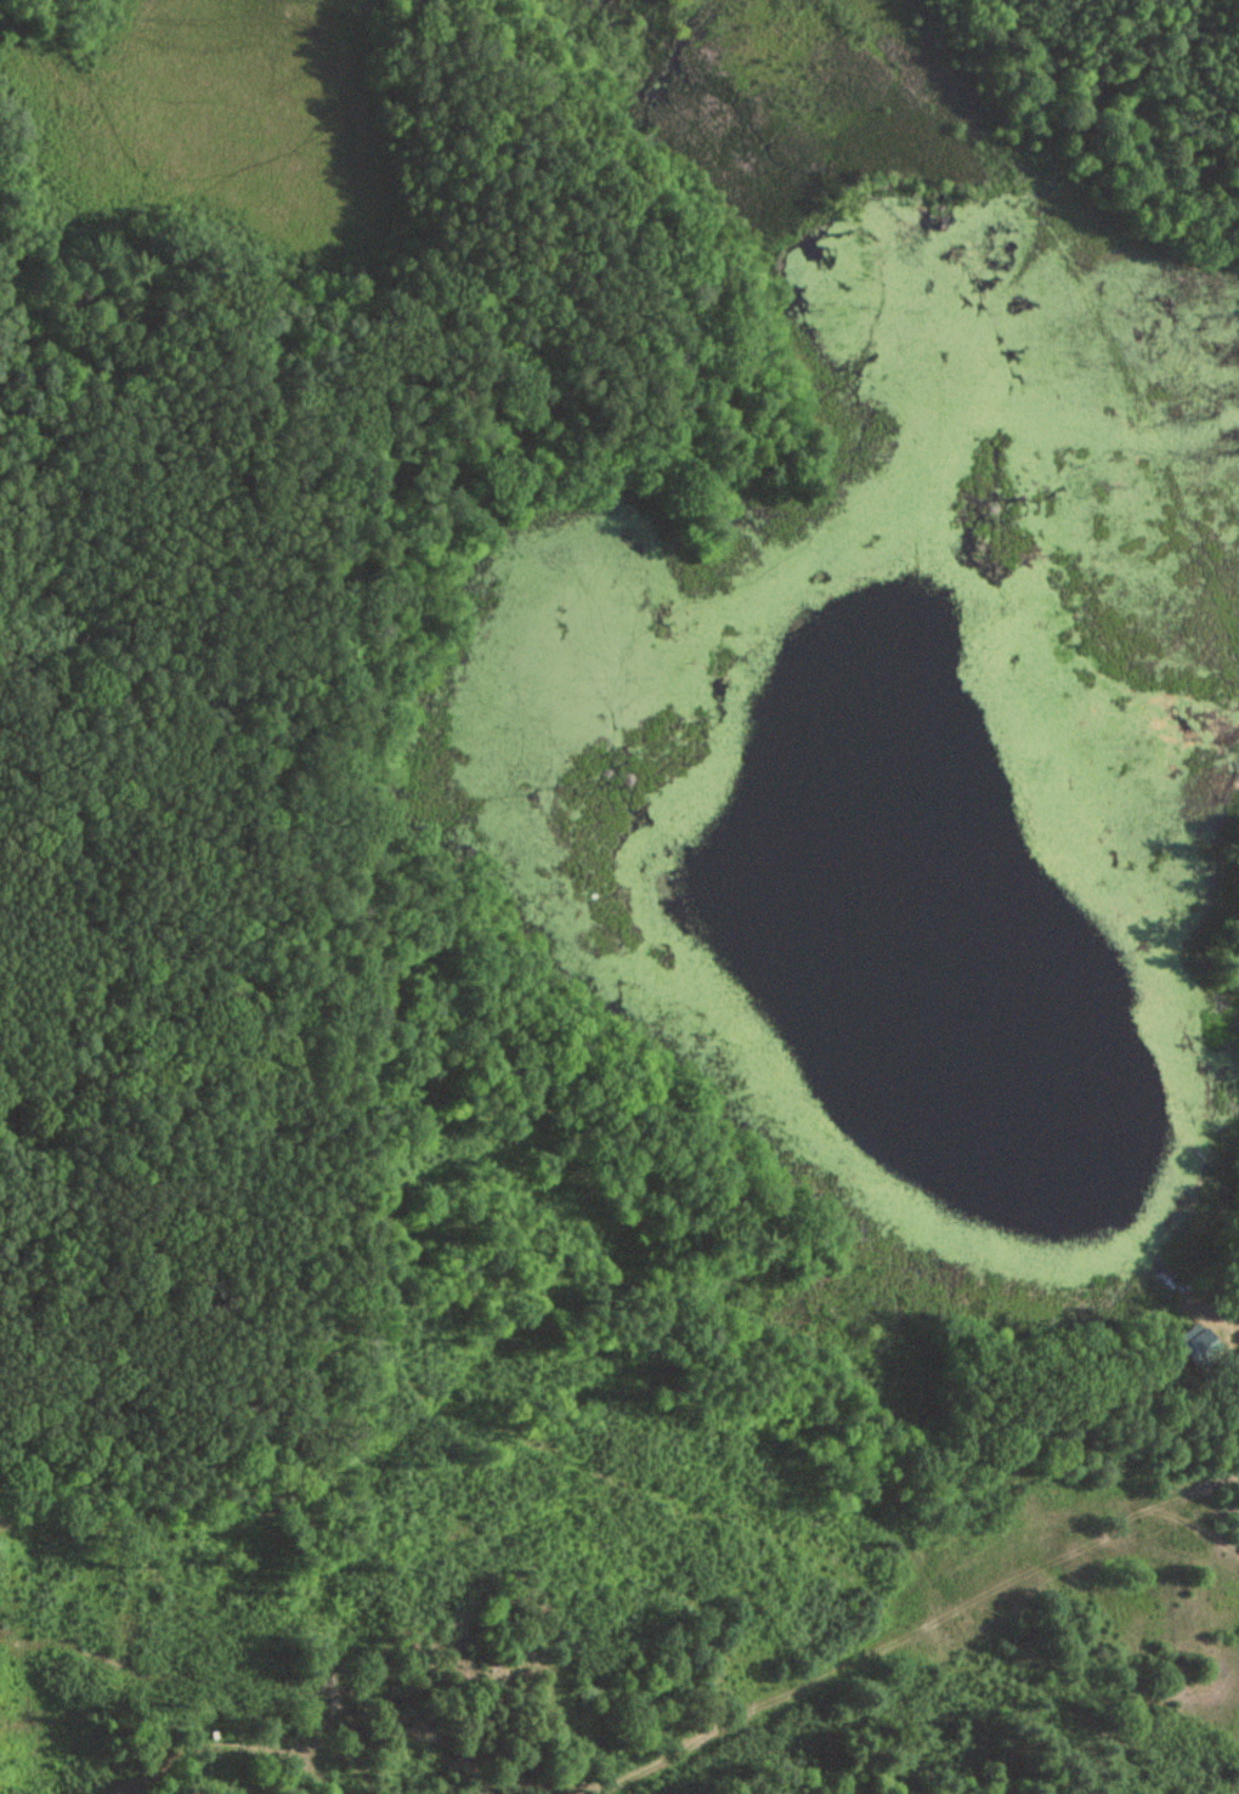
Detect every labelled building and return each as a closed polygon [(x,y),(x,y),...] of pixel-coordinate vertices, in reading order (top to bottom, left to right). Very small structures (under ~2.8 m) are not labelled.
[(1214,1352),(1201,1330),(1175,1344),(1187,1367),(1214,1352)]
